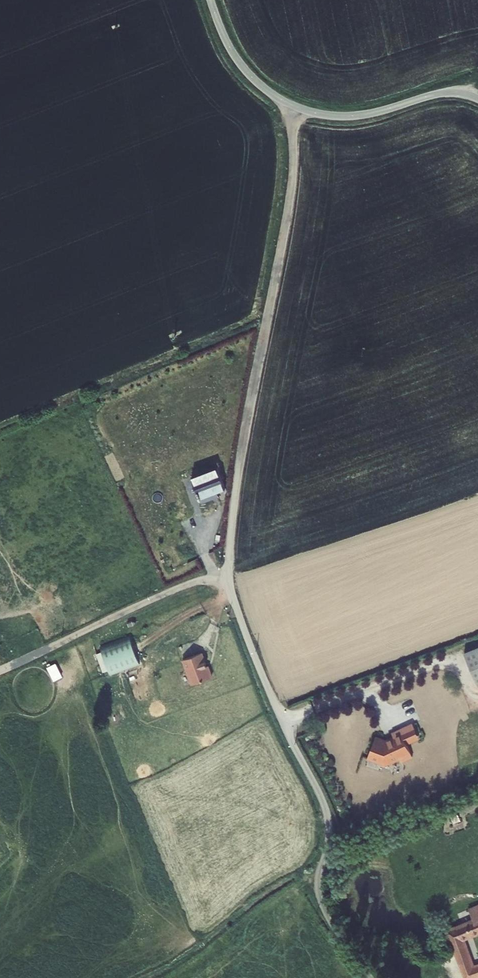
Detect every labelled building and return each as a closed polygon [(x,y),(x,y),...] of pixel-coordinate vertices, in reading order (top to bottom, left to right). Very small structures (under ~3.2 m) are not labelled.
[(218,467),(192,476),(201,502),(212,497),(211,494),(226,488),(218,467)] [(459,644),(471,677),(477,674),(477,637),(459,644)] [(106,671),(113,668),(105,650),(99,653),(106,671)] [(186,663),(195,688),(215,680),(211,669),(210,670),(205,656),(186,663)] [(57,680),(65,675),(58,662),(50,666),(57,680)] [(408,716),(396,722),(388,726),(391,732),(385,735),(372,730),(365,752),(381,758),(383,753),(388,755),(397,751),(399,754),(410,749),(403,736),(415,731),(408,716)] [(445,928),(462,977),(469,977),(477,975),(477,962),(470,964),(460,934),(477,928),(477,907),(467,910),(470,920),(445,928)]
